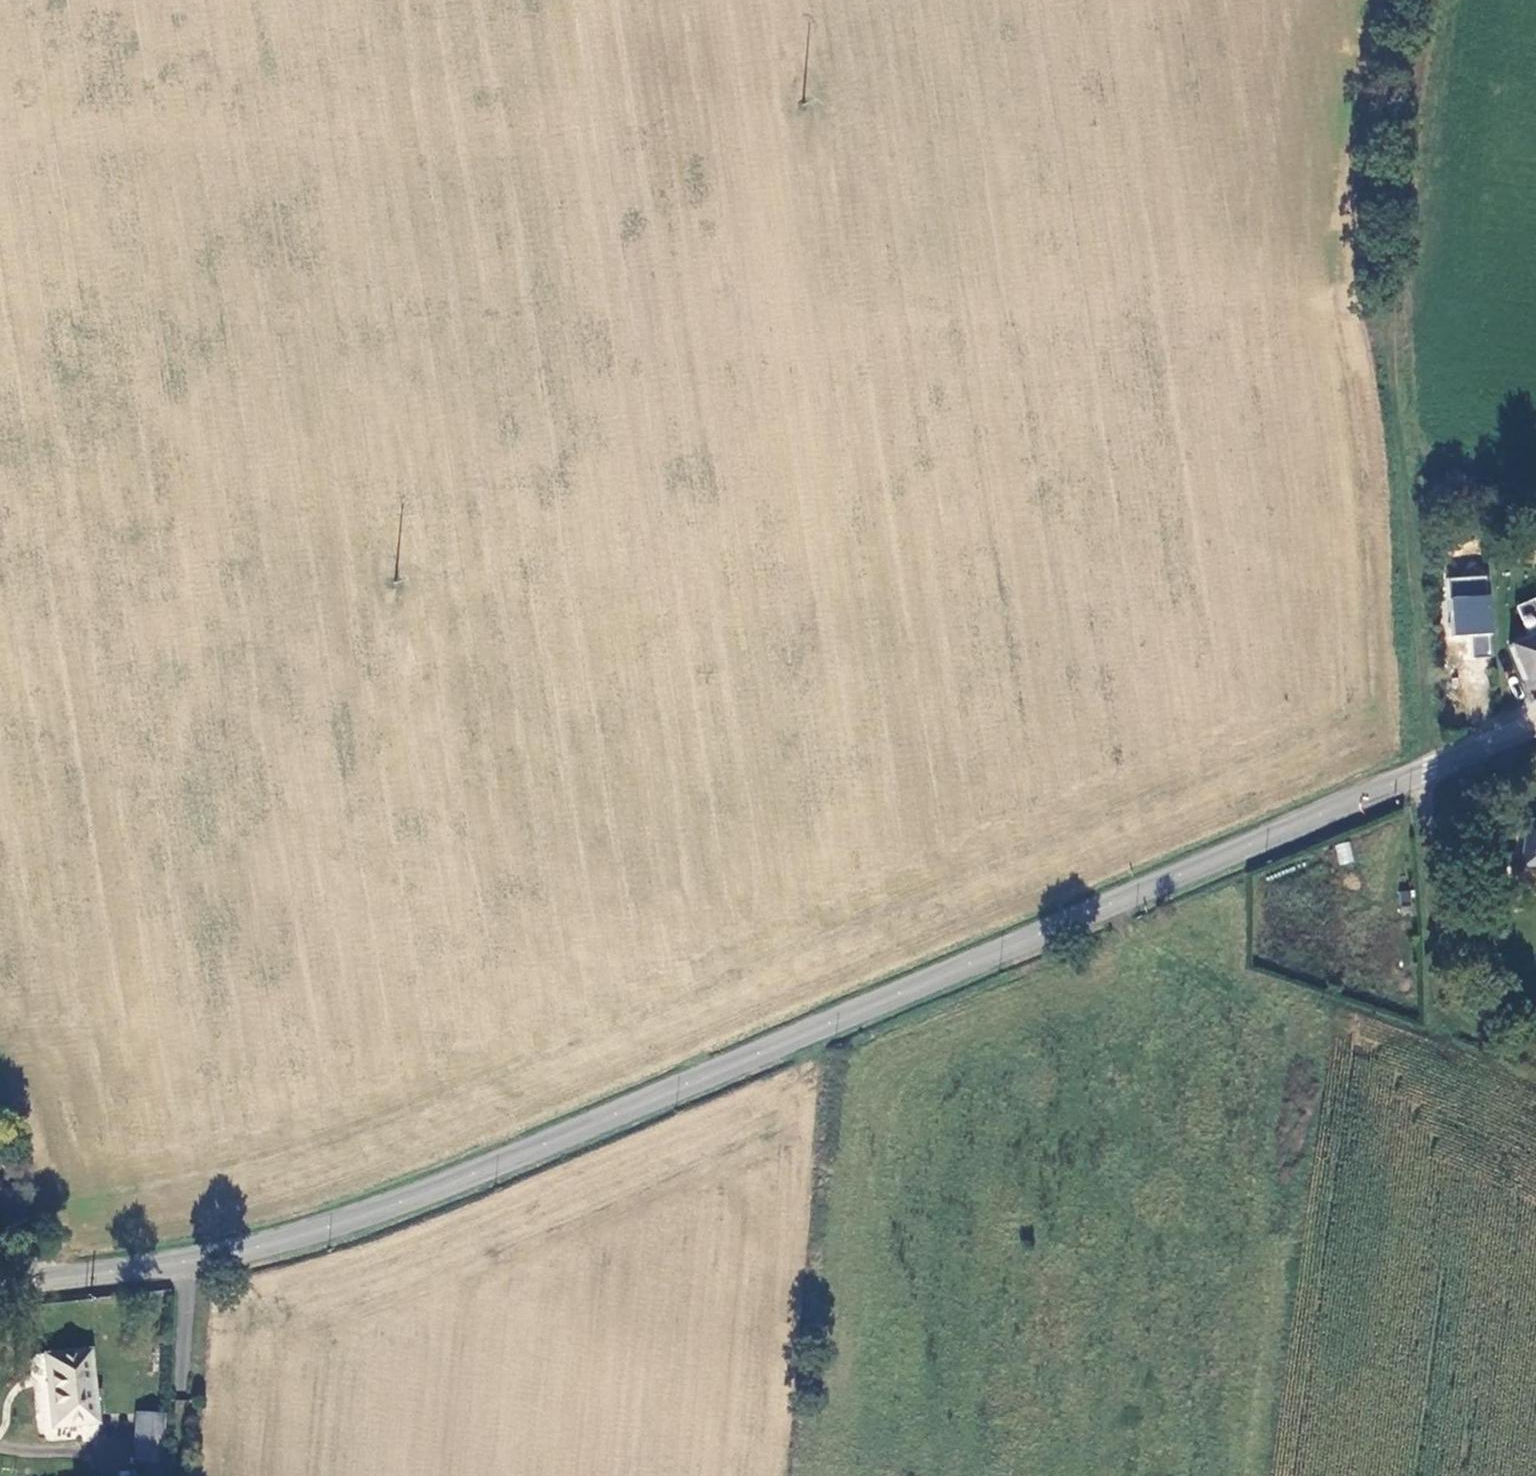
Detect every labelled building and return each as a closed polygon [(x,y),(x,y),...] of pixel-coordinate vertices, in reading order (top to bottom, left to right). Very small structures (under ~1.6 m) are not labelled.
[(1450,576),(1452,635),(1493,634),(1490,574),(1450,576)] [(1516,604),(1525,630),(1535,627),(1535,597),(1516,604)] [(1473,637),(1475,654),(1490,653),(1489,635),(1473,637)] [(1512,648),(1534,686),(1535,685),(1535,637),(1512,648)] [(1517,829),(1511,871),(1535,874),(1535,831),(1517,829)] [(1335,845),(1339,864),(1352,862),(1349,842),(1335,845)] [(98,1424),(89,1356),(46,1361),(56,1430),(98,1424)] [(131,1418),(130,1464),(157,1464),(157,1418),(131,1418)]
